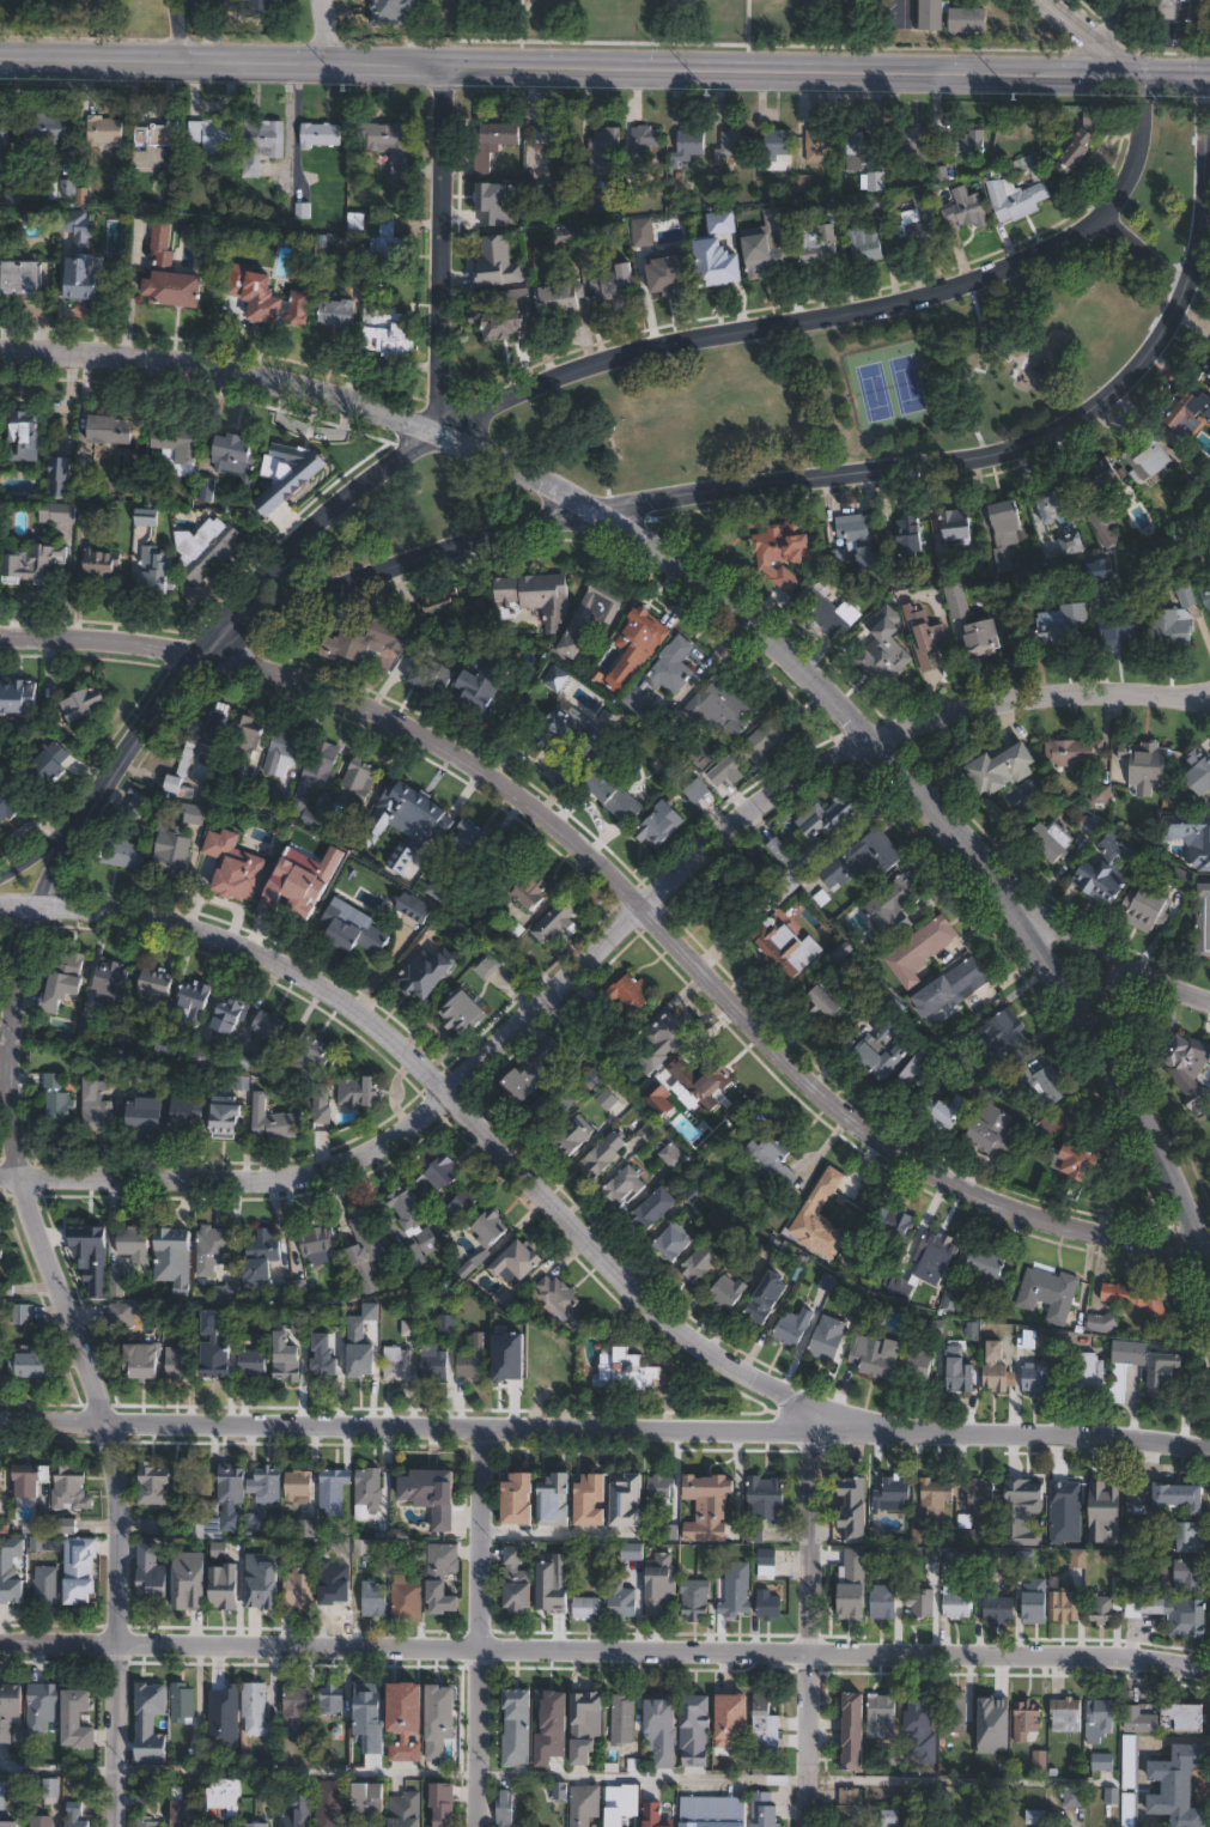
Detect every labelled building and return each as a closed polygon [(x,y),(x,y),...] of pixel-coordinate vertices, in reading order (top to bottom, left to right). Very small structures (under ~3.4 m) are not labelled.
[(241,2),(241,0),(270,0),(270,2),(275,2),(275,19),(265,19),(265,20),(253,20),(253,19),(242,19),(242,12),(226,12),(227,2),(241,2)] [(359,8),(358,0),(412,0),(414,24),(394,28),(390,28),(369,31),(365,7),(359,8)] [(920,30),(920,0),(944,0),(944,30),(920,30)] [(987,8),(987,32),(950,31),(950,8),(987,8)] [(1106,109),(1106,114),(1103,114),(1103,125),(1086,125),(1086,113),(1086,108),(1106,109)] [(55,113),(55,117),(66,117),(66,128),(68,128),(68,140),(62,140),(62,144),(47,144),(47,140),(25,140),(25,117),(37,117),(36,113),(55,113)] [(101,114),(101,117),(110,117),(110,120),(121,120),(121,140),(122,140),(122,146),(110,146),(110,142),(97,142),(97,146),(87,146),(87,114),(101,114)] [(226,119),(226,127),(233,127),(233,146),(225,146),(225,157),(208,157),(208,159),(205,159),(205,156),(202,156),(202,142),(188,142),(188,121),(203,121),(203,119),(226,119)] [(177,120),(177,135),(180,135),(180,145),(153,146),(153,147),(163,147),(163,162),(159,162),(159,168),(132,168),(132,151),(146,151),(146,144),(134,144),(134,141),(133,141),(133,127),(147,126),(147,129),(152,129),(152,128),(151,128),(150,127),(150,126),(150,125),(150,123),(151,123),(151,122),(152,122),(153,122),(153,123),(154,123),(154,125),(166,125),(166,120),(177,120)] [(284,121),(284,158),(269,158),(269,163),(270,163),(269,176),(260,176),(260,177),(257,177),(257,181),(248,180),(248,177),(242,177),(242,157),(249,157),(249,150),(244,148),(244,120),(284,121)] [(510,121),(510,123),(518,123),(518,144),(491,144),(490,172),(491,172),(497,186),(492,188),(493,193),(487,194),(486,192),(481,193),(474,177),(475,122),(503,123),(503,121),(510,121)] [(330,122),(330,125),(340,125),(340,145),(311,145),(311,148),(300,148),(300,122),(311,122),(311,123),(324,123),(324,122),(330,122)] [(5,157),(0,157),(0,123),(8,123),(8,139),(5,139),(5,157)] [(411,123),(411,154),(407,154),(407,172),(391,172),(391,164),(378,164),(378,151),(367,151),(367,140),(358,140),(358,123),(411,123)] [(651,125),(651,129),(662,129),(662,145),(646,144),(646,152),(644,152),(644,158),(632,158),(632,127),(639,127),(639,125),(651,125)] [(558,126),(571,126),(571,146),(566,146),(566,160),(558,160),(558,163),(547,163),(546,162),(546,158),(548,158),(548,154),(535,154),(535,142),(535,126),(548,126),(558,126)] [(931,159),(902,163),(900,136),(899,128),(928,126),(928,133),(931,159)] [(1090,148),(1069,176),(1056,165),(1070,146),(1068,145),(1083,126),(1095,135),(1087,146),(1090,148)] [(612,174),(590,174),(590,140),(594,141),(594,130),(602,130),(602,127),(620,127),(619,169),(612,169),(612,174)] [(985,129),(984,139),(986,139),(986,145),(990,145),(989,157),(934,156),(934,136),(966,138),(966,133),(969,133),(969,128),(985,129)] [(742,129),(742,136),(753,136),(752,147),(748,147),(748,156),(724,156),(724,164),(724,165),(716,164),(717,148),(723,148),(723,130),(731,132),(731,129),(742,129)] [(705,130),(705,156),(697,156),(691,156),(689,163),(679,163),(679,168),(670,168),(670,153),(679,153),(679,130),(685,130),(705,130)] [(766,172),(759,172),(760,159),(760,154),(766,154),(766,132),(791,130),(791,154),(778,156),(778,163),(766,163),(766,172)] [(826,164),(808,164),(808,151),(808,133),(832,132),(832,147),(832,153),(826,153),(826,164)] [(864,171),(850,172),(850,145),(850,135),(877,135),(877,140),(877,165),(864,166),(864,171)] [(1034,163),(995,177),(991,169),(1032,154),(1034,163)] [(887,193),(889,206),(886,206),(886,208),(872,211),(870,196),(886,193),(863,194),(862,172),(887,171),(887,193)] [(5,181),(0,182),(0,175),(5,175),(6,181),(19,181),(19,201),(5,201),(5,181)] [(1011,177),(1016,189),(1021,187),(1023,192),(1044,181),(1051,195),(1036,202),(1040,210),(1015,221),(1013,218),(1001,223),(992,206),(997,204),(986,181),(1002,180),(1011,177)] [(57,200),(49,200),(49,189),(50,189),(50,181),(57,181),(57,180),(74,180),(74,195),(57,195),(57,200)] [(545,184),(543,204),(527,204),(528,184),(545,184)] [(962,187),(965,195),(967,194),(967,195),(979,192),(989,224),(978,227),(975,220),(968,223),(968,221),(960,224),(959,220),(949,224),(944,208),(951,206),(949,201),(950,196),(954,195),(953,190),(962,187)] [(604,192),(604,214),(590,214),(590,217),(579,217),(580,192),(604,192)] [(932,218),(940,243),(926,247),(919,220),(904,225),(902,220),(904,220),(901,213),(917,208),(913,196),(929,192),(936,218),(932,218)] [(364,226),(347,226),(347,210),(364,210),(364,226)] [(93,224),(92,237),(89,237),(89,253),(92,254),(103,253),(102,275),(96,275),(95,299),(62,297),(63,273),(65,273),(66,256),(72,257),(73,232),(62,231),(63,211),(85,212),(85,217),(90,217),(89,223),(93,224)] [(395,213),(394,236),(411,237),(409,265),(381,265),(381,271),(369,271),(369,237),(377,237),(377,236),(379,236),(379,213),(395,213)] [(645,242),(630,244),(626,221),(640,219),(645,242)] [(212,289),(211,299),(207,299),(206,314),(174,310),(172,312),(159,311),(159,309),(129,305),(132,286),(156,289),(157,274),(154,274),(157,250),(151,249),(153,221),(170,223),(168,251),(174,251),(172,275),(178,277),(178,285),(212,289)] [(865,221),(868,229),(880,226),(882,238),(880,238),(884,259),(856,265),(849,236),(856,235),(855,225),(865,221)] [(833,223),(834,233),(837,233),(838,241),(837,242),(839,259),(801,265),(796,226),(805,225),(807,226),(833,223)] [(592,241),(554,244),(553,229),(591,225),(592,241)] [(771,232),(773,248),(786,247),(789,263),(777,266),(778,277),(747,281),(744,263),(741,237),(740,231),(770,226),(771,232)] [(476,286),(524,280),(521,257),(509,259),(506,232),(483,235),(486,258),(473,260),(476,286)] [(336,233),(336,237),(348,237),(348,248),(336,247),(336,242),(327,241),(327,248),(320,248),(320,235),(327,235),(327,233),(336,233)] [(276,244),(274,268),(263,267),(265,259),(259,259),(257,267),(244,266),(244,256),(247,241),(276,244)] [(367,253),(365,274),(348,273),(352,245),(363,247),(363,251),(367,253)] [(673,295),(661,297),(661,295),(647,297),(643,273),(652,271),(649,251),(675,245),(680,271),(674,271),(677,291),(671,292),(673,295)] [(732,285),(703,291),(697,251),(725,245),(732,285)] [(17,261),(17,263),(22,265),(22,261),(36,261),(36,262),(36,265),(37,265),(37,295),(0,293),(1,260),(17,261)] [(630,261),(637,302),(588,310),(585,297),(595,295),(594,291),(591,291),(589,279),(602,277),(603,280),(604,280),(603,267),(616,267),(615,263),(630,261)] [(574,274),(576,285),(583,284),(585,296),(577,298),(578,310),(537,317),(533,287),(563,283),(561,277),(574,274)] [(406,327),(412,327),(412,335),(413,335),(412,351),(403,351),(403,360),(385,359),(387,357),(382,356),(383,354),(377,354),(377,351),(358,350),(359,327),(363,327),(366,284),(385,285),(384,305),(393,305),(393,306),(396,306),(395,323),(406,323),(406,327)] [(282,298),(278,326),(259,322),(259,323),(249,322),(249,320),(245,318),(251,287),(273,291),(272,296),(282,298)] [(482,340),(515,338),(514,327),(531,326),(528,288),(500,290),(501,307),(480,309),(482,340)] [(309,291),(306,327),(287,324),(290,290),(309,291)] [(354,299),(352,324),(318,321),(320,302),(332,303),(332,301),(341,302),(342,298),(354,299)] [(1200,370),(1209,376),(1209,355),(1200,370)] [(1205,392),(1209,396),(1209,419),(1202,412),(1196,418),(1203,423),(1185,443),(1171,431),(1174,427),(1166,420),(1191,390),(1199,399),(1205,392)] [(25,411),(25,414),(36,414),(36,453),(37,453),(37,461),(6,461),(6,443),(2,443),(2,413),(12,413),(12,411),(25,411)] [(132,420),(130,448),(102,447),(102,443),(85,443),(86,414),(113,417),(113,419),(132,420)] [(195,429),(191,474),(160,472),(163,449),(150,448),(151,429),(162,430),(163,426),(195,429)] [(1173,461),(1145,482),(1123,454),(1150,431),(1173,461)] [(241,436),(239,441),(250,443),(248,456),(255,457),(254,465),(251,465),(248,475),(214,468),(215,462),(212,460),(213,456),(211,455),(215,435),(225,437),(226,432),(241,436)] [(318,453),(311,478),(308,477),(306,479),(296,491),(294,490),(273,508),(269,503),(259,512),(254,505),(288,473),(263,466),(272,438),(318,453)] [(68,459),(67,497),(48,496),(48,493),(39,493),(41,479),(47,479),(48,457),(68,459)] [(111,461),(111,473),(91,473),(91,480),(109,481),(108,494),(74,493),(75,457),(90,457),(90,461),(111,461)] [(1107,459),(1121,479),(1126,475),(1131,484),(1126,487),(1126,488),(1113,497),(1118,506),(1111,510),(1118,522),(1112,526),(1120,541),(1107,550),(1097,532),(1088,515),(1103,505),(1083,473),(1107,459)] [(214,478),(211,500),(196,498),(200,475),(214,478)] [(1020,542),(998,547),(996,536),(997,536),(990,505),(1016,499),(1023,529),(1017,530),(1020,542)] [(102,502),(102,521),(79,521),(79,518),(78,518),(78,503),(78,502),(102,502)] [(74,505),(74,523),(50,522),(49,523),(37,523),(38,504),(74,505)] [(157,509),(156,527),(134,526),(135,508),(157,509)] [(968,509),(973,545),(961,546),(961,540),(944,542),(941,518),(943,518),(942,511),(968,509)] [(876,515),(878,540),(847,542),(846,538),(843,538),(843,536),(838,538),(837,522),(856,521),(862,521),(861,517),(876,515)] [(918,515),(923,552),(902,553),(901,542),(898,544),(895,521),(901,520),(900,517),(918,515)] [(217,517),(224,524),(227,521),(241,534),(233,541),(239,546),(196,588),(181,571),(178,564),(177,560),(182,556),(176,550),(174,532),(189,532),(191,535),(209,517),(213,522),(217,517)] [(802,520),(802,523),(804,523),(804,528),(803,528),(803,534),(809,533),(810,548),(822,546),(825,565),(801,567),(799,563),(790,564),(789,560),(771,563),(771,565),(778,571),(783,565),(801,583),(789,595),(759,570),(756,552),(754,552),(752,535),(767,533),(767,526),(780,524),(782,530),(786,530),(785,522),(802,520)] [(18,548),(30,548),(30,544),(42,544),(42,546),(57,547),(57,569),(49,569),(49,578),(50,578),(50,583),(49,583),(49,588),(37,588),(37,584),(36,584),(36,581),(17,579),(18,570),(5,569),(6,556),(5,556),(4,536),(19,536),(18,548)] [(872,546),(872,552),(876,552),(877,562),(874,562),(875,570),(862,571),(861,560),(858,562),(857,553),(859,553),(858,548),(872,546)] [(1014,569),(999,572),(993,550),(1009,546),(1014,569)] [(118,558),(118,566),(113,566),(113,573),(117,573),(118,573),(120,575),(120,576),(120,577),(121,577),(121,578),(120,578),(120,579),(120,581),(120,582),(118,582),(117,583),(107,583),(107,590),(92,589),(92,575),(81,575),(83,548),(91,550),(91,552),(102,552),(102,553),(109,554),(109,558),(118,558)] [(168,552),(166,578),(174,578),(174,591),(166,590),(166,595),(138,594),(138,572),(140,572),(141,550),(152,550),(152,552),(168,552)] [(1204,617),(1197,620),(1194,619),(1194,629),(1192,629),(1192,649),(1153,649),(1153,611),(1184,609),(1169,572),(1184,566),(1204,617)] [(1033,583),(1015,588),(1011,573),(1029,569),(1033,583)] [(534,576),(534,584),(566,583),(567,609),(565,609),(566,615),(561,615),(561,624),(558,624),(558,631),(546,631),(545,625),(542,625),(542,608),(521,609),(521,602),(510,603),(510,608),(503,608),(503,603),(494,603),(493,585),(518,584),(518,577),(534,576)] [(626,595),(610,626),(600,620),(600,618),(591,613),(577,641),(583,643),(574,661),(561,654),(561,656),(557,654),(558,652),(555,651),(594,578),(626,595)] [(826,597),(838,609),(846,600),(862,614),(846,632),(841,629),(833,638),(809,615),(815,608),(805,599),(799,594),(811,585),(821,583),(831,591),(826,597)] [(943,588),(950,619),(969,615),(962,583),(943,588)] [(1200,594),(1209,586),(1209,613),(1206,608),(1200,594)] [(451,629),(431,636),(430,632),(419,636),(418,631),(413,632),(406,613),(422,607),(420,601),(456,588),(460,600),(452,602),(455,608),(445,612),(451,629)] [(1087,602),(1092,643),(1053,648),(1053,641),(1040,642),(1039,625),(1047,625),(1047,618),(1062,617),(1060,605),(1087,602)] [(640,606),(659,620),(658,621),(670,631),(659,645),(658,644),(652,651),(655,651),(650,657),(650,656),(638,672),(637,672),(618,697),(602,685),(627,651),(615,642),(630,624),(625,620),(634,607),(638,609),(640,606)] [(1130,643),(1120,644),(1120,643),(1108,645),(1103,612),(1135,607),(1139,636),(1130,637),(1130,643)] [(367,617),(376,620),(377,617),(390,621),(390,624),(406,630),(409,642),(394,661),(371,652),(366,664),(336,654),(333,661),(317,655),(324,637),(333,639),(334,637),(338,638),(341,629),(360,636),(367,617)] [(944,666),(923,673),(913,644),(918,643),(912,624),(938,617),(945,641),(937,644),(940,650),(944,666)] [(998,654),(972,661),(965,636),(968,635),(966,626),(996,619),(999,636),(993,638),(998,654)] [(877,625),(884,632),(886,630),(900,644),(896,649),(907,660),(893,675),(861,643),(877,625)] [(679,633),(695,647),(682,662),(694,673),(674,697),(659,684),(655,690),(650,686),(645,692),(653,699),(649,706),(659,716),(649,729),(634,717),(637,715),(620,702),(636,684),(636,685),(643,676),(644,678),(661,658),(658,656),(668,645),(669,645),(679,633)] [(445,668),(454,673),(445,687),(436,682),(430,693),(402,679),(409,666),(413,668),(416,663),(409,658),(415,647),(448,662),(445,668)] [(491,655),(481,672),(468,663),(478,648),(491,655)] [(464,670),(476,678),(479,674),(494,684),(488,694),(493,697),(481,717),(458,703),(464,693),(455,687),(464,670)] [(715,674),(752,709),(741,720),(748,726),(731,743),(697,712),(691,720),(681,711),(698,693),(700,696),(710,686),(706,684),(715,674)] [(10,717),(0,717),(0,685),(11,685),(11,680),(35,681),(35,700),(23,700),(23,715),(10,715),(10,717)] [(86,688),(90,697),(101,692),(105,704),(102,705),(103,709),(67,724),(59,703),(67,699),(67,697),(86,688)] [(507,698),(530,714),(518,732),(492,714),(501,700),(504,703),(507,698)] [(225,705),(212,748),(190,741),(193,734),(188,732),(191,720),(205,724),(208,723),(212,711),(213,711),(215,703),(225,705)] [(557,704),(567,712),(572,706),(594,723),(592,724),(606,735),(592,752),(589,749),(580,759),(572,753),(573,751),(566,745),(560,754),(552,747),(547,753),(541,748),(540,749),(529,742),(557,704)] [(263,727),(255,752),(254,752),(250,759),(224,751),(236,712),(254,718),(253,722),(263,727)] [(791,739),(784,745),(779,740),(764,754),(770,760),(756,772),(747,761),(737,770),(743,777),(734,785),(728,777),(717,785),(707,775),(773,717),(791,739)] [(688,728),(673,743),(664,735),(680,720),(688,728)] [(274,728),(279,729),(279,728),(285,730),(286,728),(303,734),(293,767),(279,763),(275,777),(261,772),(274,728)] [(63,772),(43,793),(24,773),(35,763),(32,760),(54,740),(69,754),(57,765),(63,772)] [(340,748),(333,770),(336,771),(328,790),(310,783),(304,796),(308,797),(304,808),(323,815),(317,828),(286,817),(308,761),(310,763),(320,740),(340,748)] [(1086,761),(1086,771),(1071,771),(1071,766),(1057,766),(1057,765),(1046,765),(1046,742),(1056,742),(1056,741),(1105,741),(1105,757),(1096,757),(1096,761),(1086,761)] [(1169,748),(1169,760),(1165,760),(1163,789),(1153,788),(1153,799),(1137,797),(1138,787),(1129,787),(1130,760),(1119,760),(1120,741),(1160,742),(1160,748),(1169,748)] [(1023,743),(1034,761),(1017,772),(1021,779),(985,803),(963,770),(968,767),(965,761),(973,755),(978,761),(989,753),(992,758),(1005,749),(1009,753),(1023,743)] [(713,759),(703,771),(688,758),(699,746),(713,759)] [(195,751),(188,775),(176,771),(184,747),(195,751)] [(686,766),(669,783),(653,767),(662,759),(658,754),(665,747),(686,766)] [(1205,757),(1209,752),(1209,784),(1187,758),(1196,751),(1198,754),(1202,752),(1205,757)] [(375,781),(364,805),(348,799),(345,808),(333,803),(351,758),(376,769),(372,779),(375,781)] [(622,796),(612,808),(606,803),(604,806),(583,785),(596,771),(622,796)] [(194,789),(191,797),(178,794),(177,799),(163,794),(163,791),(162,791),(166,775),(182,779),(181,785),(194,789)] [(352,845),(357,834),(359,836),(379,807),(377,806),(390,787),(393,781),(394,781),(397,776),(433,800),(446,808),(448,806),(458,812),(454,820),(454,821),(449,828),(433,852),(420,844),(416,850),(419,852),(403,876),(387,864),(402,843),(408,846),(413,839),(389,824),(375,846),(372,844),(369,849),(367,849),(366,852),(352,845)] [(681,789),(693,804),(709,790),(697,776),(681,789)] [(6,818),(0,824),(0,788),(1,787),(22,808),(8,821),(6,818)] [(150,800),(134,825),(120,817),(132,796),(126,793),(129,787),(150,800)] [(290,794),(282,817),(268,813),(275,789),(290,794)] [(859,812),(851,819),(853,823),(845,830),(843,825),(823,842),(831,849),(797,878),(788,866),(813,844),(795,823),(817,802),(825,811),(835,802),(833,800),(843,791),(859,812)] [(683,821),(655,850),(645,840),(642,844),(632,833),(656,809),(655,808),(663,800),(683,821)] [(205,807),(201,826),(182,824),(184,814),(176,813),(177,802),(205,807)] [(1102,828),(1093,840),(1077,827),(1087,815),(1102,828)] [(1190,817),(1209,817),(1209,872),(1197,872),(1197,863),(1196,863),(1196,854),(1191,854),(1190,817)] [(492,838),(470,868),(443,849),(466,818),(492,838)] [(1039,820),(1048,828),(1054,821),(1063,828),(1065,826),(1070,831),(1068,833),(1075,840),(1071,844),(1072,845),(1069,849),(1072,851),(1060,864),(1027,834),(1039,820)] [(184,827),(183,834),(190,836),(187,860),(189,861),(187,876),(175,875),(174,879),(165,878),(165,873),(150,870),(152,855),(156,856),(158,832),(168,833),(168,831),(169,831),(170,826),(184,827)] [(239,836),(235,850),(267,861),(262,874),(263,874),(257,893),(256,892),(253,903),(243,899),(242,903),(231,899),(230,902),(219,898),(220,896),(209,892),(217,869),(220,870),(223,861),(200,854),(207,831),(220,836),(221,830),(239,836)] [(875,830),(901,861),(888,873),(887,872),(875,881),(861,864),(829,891),(816,875),(850,846),(851,849),(875,830)] [(1148,856),(1139,868),(1126,857),(1123,862),(1121,861),(1118,866),(1121,868),(1124,866),(1135,874),(1108,909),(1092,896),(1090,897),(1082,891),(1082,890),(1072,882),(1087,863),(1097,872),(1105,863),(1107,864),(1112,858),(1101,850),(1115,831),(1148,856)] [(768,875),(738,903),(718,881),(724,875),(717,867),(750,837),(768,856),(759,864),(768,875)] [(795,857),(784,867),(766,846),(777,837),(795,857)] [(145,848),(140,872),(97,863),(102,839),(145,848)] [(517,860),(498,884),(479,868),(495,844),(517,860)] [(1194,878),(1188,893),(1165,882),(1172,867),(1194,878)] [(799,886),(786,899),(773,887),(788,873),(799,886)] [(525,875),(534,882),(540,876),(548,885),(540,894),(545,898),(530,914),(510,893),(525,875)] [(745,899),(719,878),(699,902),(725,923),(745,899)] [(899,878),(916,902),(902,911),(913,925),(877,952),(869,940),(881,931),(863,908),(865,906),(865,905),(871,899),(872,900),(893,886),(892,882),(899,878)] [(308,893),(293,923),(263,909),(278,879),(308,893)] [(452,892),(444,905),(424,892),(432,880),(452,892)] [(1199,884),(1209,884),(1209,962),(1194,961),(1194,948),(1198,948),(1198,937),(1197,937),(1197,931),(1198,931),(1199,918),(1194,917),(1194,905),(1198,905),(1198,899),(1199,899),(1199,884)] [(1174,899),(1166,914),(1169,915),(1163,929),(1157,925),(1154,933),(1141,927),(1139,929),(1125,922),(1129,916),(1120,912),(1130,894),(1141,899),(1147,885),(1174,899)] [(431,912),(422,927),(394,910),(397,905),(395,904),(401,894),(431,912)] [(799,914),(809,923),(797,936),(780,918),(773,925),(779,933),(771,940),(782,951),(795,939),(801,945),(810,936),(825,951),(792,982),(750,939),(795,894),(807,906),(799,914)] [(390,937),(378,958),(355,943),(347,957),(322,941),(332,925),(322,919),(336,897),(359,911),(373,921),(371,925),(390,937)] [(573,924),(565,933),(563,930),(558,934),(561,937),(554,943),(549,939),(542,946),(530,933),(535,928),(534,925),(536,923),(537,925),(564,899),(576,912),(568,919),(573,924)] [(954,943),(934,958),(932,955),(923,963),(906,940),(942,915),(957,936),(953,941),(954,943)] [(529,964),(518,973),(503,955),(512,946),(529,964)] [(458,960),(422,1002),(414,996),(415,995),(413,993),(408,999),(402,994),(406,989),(395,981),(420,952),(432,961),(444,947),(458,960)] [(501,965),(485,983),(470,969),(487,951),(501,965)] [(56,952),(69,954),(71,952),(84,954),(77,990),(49,984),(56,952)] [(991,983),(956,1006),(954,1002),(925,1021),(911,1000),(973,957),(991,983)] [(118,964),(117,972),(122,972),(122,971),(126,971),(126,973),(124,973),(120,1007),(95,1003),(96,993),(92,991),(96,966),(98,966),(99,965),(103,966),(103,967),(107,967),(107,961),(118,964)] [(144,967),(158,971),(159,970),(164,971),(163,973),(174,976),(164,1013),(134,1004),(144,967)] [(923,982),(904,997),(894,984),(914,970),(923,982)] [(628,973),(638,983),(642,979),(652,990),(647,994),(652,999),(634,1016),(610,991),(628,973)] [(194,982),(211,987),(197,1028),(172,1021),(177,1006),(176,1006),(183,983),(193,985),(194,982)] [(843,1009),(831,1021),(808,999),(819,987),(843,1009)] [(463,991),(470,1000),(472,997),(480,1006),(478,1008),(487,1018),(472,1032),(468,1030),(460,1037),(452,1030),(449,1033),(442,1026),(445,1022),(438,1015),(463,991)] [(60,999),(55,1019),(37,1014),(42,995),(60,999)] [(250,1007),(242,1022),(238,1020),(229,1038),(209,1028),(215,1015),(214,1015),(218,1008),(223,1010),(230,996),(250,1007)] [(1028,1042),(1010,1055),(1005,1049),(990,1060),(972,1036),(1009,1007),(1026,1030),(1022,1032),(1028,1042)] [(269,1015),(276,1019),(276,1018),(286,1022),(285,1024),(292,1027),(281,1048),(268,1040),(265,1048),(253,1042),(256,1033),(250,1031),(262,1009),(270,1014),(269,1015)] [(692,1037),(655,1070),(638,1052),(656,1036),(651,1031),(670,1014),(692,1037)] [(887,1037),(881,1044),(900,1061),(882,1081),(870,1072),(868,1074),(850,1060),(864,1043),(862,1042),(869,1033),(872,1037),(878,1030),(887,1037)] [(329,1045),(315,1073),(309,1069),(305,1075),(290,1067),(282,1081),(273,1076),(273,1078),(265,1074),(275,1054),(287,1060),(303,1031),(329,1045)] [(561,1048),(543,1064),(552,1073),(535,1087),(536,1088),(518,1104),(498,1082),(515,1066),(517,1068),(524,1061),(522,1060),(527,1055),(528,1057),(551,1036),(561,1048)] [(1191,1038),(1209,1044),(1209,1062),(1196,1057),(1190,1068),(1209,1094),(1209,1102),(1197,1111),(1167,1069),(1172,1061),(1167,1057),(1179,1040),(1185,1046),(1191,1038)] [(940,1055),(918,1085),(912,1081),(907,1088),(896,1080),(923,1043),(940,1055)] [(254,1057),(247,1069),(226,1058),(233,1046),(254,1057)] [(713,1052),(729,1069),(724,1074),(732,1082),(723,1091),(719,1087),(715,1092),(718,1095),(710,1104),(705,1099),(692,1112),(677,1097),(679,1097),(670,1087),(674,1084),(662,1072),(674,1060),(686,1072),(697,1062),(700,1066),(713,1052)] [(1026,1063),(1033,1074),(1052,1063),(1056,1070),(1059,1069),(1063,1075),(1062,1076),(1066,1085),(1062,1087),(1066,1095),(1045,1107),(1028,1079),(1019,1085),(1011,1072),(1026,1063)] [(608,1079),(595,1091),(583,1078),(596,1064),(608,1079)] [(66,1073),(65,1122),(44,1122),(44,1111),(37,1111),(37,1100),(45,1100),(47,1087),(42,1087),(43,1072),(66,1073)] [(376,1075),(376,1106),(359,1105),(359,1107),(348,1107),(348,1104),(338,1104),(339,1078),(364,1079),(364,1075),(376,1075)] [(98,1078),(98,1091),(101,1091),(101,1100),(111,1100),(110,1131),(74,1130),(74,1100),(81,1100),(81,1078),(98,1078)] [(554,1081),(567,1094),(570,1092),(576,1099),(543,1130),(524,1110),(554,1081)] [(608,1086),(620,1100),(606,1112),(592,1097),(598,1091),(601,1093),(608,1086)] [(328,1087),(328,1107),(330,1107),(330,1122),(309,1122),(309,1109),(312,1109),(312,1087),(328,1087)] [(263,1089),(263,1092),(266,1092),(266,1111),(286,1111),(286,1112),(303,1112),(302,1124),(294,1124),(294,1139),(263,1139),(263,1136),(253,1136),(254,1089),(263,1089)] [(977,1101),(967,1117),(961,1112),(951,1127),(924,1109),(932,1097),(938,1101),(941,1098),(951,1104),(960,1091),(977,1101)] [(202,1100),(201,1121),(194,1121),(193,1131),(181,1130),(181,1131),(169,1131),(170,1098),(197,1099),(197,1100),(202,1100)] [(1019,1137),(1005,1160),(991,1152),(991,1153),(966,1137),(989,1100),(1015,1116),(1014,1118),(1020,1122),(1013,1134),(1019,1137)] [(162,1103),(160,1133),(121,1131),(122,1101),(162,1103)] [(241,1103),(239,1113),(237,1113),(237,1133),(233,1133),(233,1135),(212,1134),(212,1131),(209,1131),(211,1101),(241,1103)] [(1071,1124),(1048,1137),(1039,1121),(1062,1107),(1071,1124)] [(591,1134),(568,1154),(552,1136),(573,1115),(591,1134)] [(662,1128),(647,1142),(637,1130),(651,1117),(662,1128)] [(794,1133),(792,1135),(794,1136),(789,1142),(794,1147),(782,1163),(784,1165),(786,1164),(799,1176),(786,1191),(773,1180),(776,1177),(742,1149),(753,1139),(760,1145),(772,1129),(777,1133),(784,1124),(794,1133)] [(620,1154),(592,1180),(577,1164),(614,1129),(626,1142),(616,1151),(620,1154)] [(686,1157),(671,1170),(657,1153),(671,1140),(686,1157)] [(1102,1154),(1097,1166),(1095,1165),(1088,1183),(1070,1176),(1071,1173),(1062,1170),(1065,1158),(1060,1157),(1066,1140),(1102,1154)] [(430,1145),(440,1155),(444,1152),(463,1170),(442,1191),(451,1201),(464,1188),(478,1200),(452,1224),(440,1212),(443,1210),(411,1178),(421,1169),(414,1161),(430,1145)] [(645,1184),(637,1192),(633,1189),(624,1198),(626,1201),(619,1209),(601,1190),(628,1163),(640,1174),(638,1177),(645,1184)] [(846,1170),(871,1185),(845,1227),(829,1218),(832,1214),(822,1208),(831,1194),(821,1188),(828,1177),(838,1183),(846,1170)] [(677,1201),(642,1234),(626,1218),(661,1184),(677,1201)] [(409,1186),(430,1220),(420,1226),(421,1228),(428,1225),(442,1248),(426,1257),(427,1260),(411,1269),(400,1251),(413,1243),(411,1238),(409,1238),(383,1197),(397,1188),(401,1192),(409,1186)] [(731,1207),(715,1226),(706,1218),(724,1200),(731,1207)] [(493,1256),(479,1270),(476,1268),(461,1283),(452,1275),(469,1258),(470,1260),(485,1249),(476,1239),(478,1239),(468,1228),(491,1206),(501,1215),(498,1218),(509,1228),(487,1250),(493,1256)] [(367,1207),(381,1239),(387,1238),(389,1245),(384,1248),(388,1258),(373,1264),(382,1292),(370,1297),(358,1263),(352,1267),(347,1254),(360,1248),(349,1221),(354,1220),(352,1213),(367,1207)] [(913,1216),(906,1232),(895,1256),(864,1240),(877,1214),(895,1222),(901,1210),(913,1216)] [(809,1221),(796,1242),(783,1233),(796,1213),(809,1221)] [(318,1219),(320,1226),(324,1225),(324,1227),(328,1226),(334,1251),(304,1258),(299,1239),(297,1240),(294,1231),(308,1228),(306,1221),(318,1219)] [(693,1239),(669,1262),(652,1244),(673,1225),(670,1222),(674,1219),(686,1231),(685,1232),(693,1239)] [(211,1224),(211,1227),(232,1228),(232,1254),(229,1254),(229,1279),(215,1279),(215,1265),(214,1265),(214,1276),(197,1276),(199,1232),(201,1232),(201,1227),(202,1224),(211,1224)] [(98,1226),(101,1237),(97,1238),(101,1260),(81,1263),(81,1257),(78,1257),(75,1238),(71,1239),(69,1230),(78,1228),(79,1228),(98,1226)] [(147,1226),(147,1255),(116,1255),(116,1244),(114,1244),(114,1230),(117,1230),(117,1228),(128,1228),(128,1226),(147,1226)] [(273,1228),(273,1234),(280,1234),(280,1261),(274,1262),(276,1281),(273,1287),(249,1288),(247,1261),(247,1238),(257,1227),(273,1228)] [(177,1228),(177,1232),(186,1232),(186,1238),(189,1238),(189,1245),(187,1245),(187,1256),(184,1256),(184,1261),(181,1261),(181,1264),(171,1264),(171,1261),(159,1260),(159,1244),(158,1244),(158,1228),(177,1228)] [(928,1231),(937,1236),(938,1231),(943,1233),(944,1232),(954,1238),(951,1242),(961,1246),(955,1258),(953,1256),(950,1261),(955,1263),(949,1276),(944,1275),(940,1286),(913,1273),(910,1281),(919,1286),(912,1303),(887,1289),(894,1274),(895,1275),(902,1260),(911,1264),(928,1231)] [(820,1252),(823,1255),(821,1257),(816,1255),(798,1244),(805,1233),(823,1243),(821,1246),(823,1248),(820,1252)] [(518,1237),(531,1251),(534,1249),(543,1260),(522,1280),(507,1265),(495,1276),(487,1267),(518,1237)] [(724,1252),(697,1285),(679,1269),(707,1237),(724,1252)] [(1013,1279),(1007,1294),(989,1288),(986,1297),(969,1292),(974,1276),(965,1273),(973,1249),(1005,1260),(1001,1275),(1013,1279)] [(124,1297),(90,1297),(90,1280),(109,1280),(109,1267),(124,1267),(124,1297)] [(1027,1267),(1060,1276),(1062,1271),(1081,1277),(1065,1328),(1046,1322),(1051,1304),(1038,1300),(1034,1312),(1015,1306),(1027,1267)] [(726,1270),(738,1279),(740,1277),(748,1285),(730,1311),(723,1306),(720,1311),(710,1304),(713,1299),(709,1294),(722,1276),(726,1270)] [(546,1274),(552,1280),(557,1276),(561,1281),(563,1281),(570,1288),(572,1286),(576,1291),(573,1294),(580,1300),(573,1307),(580,1316),(573,1323),(551,1300),(547,1304),(537,1294),(541,1291),(535,1285),(546,1274)] [(293,1298),(278,1299),(276,1283),(292,1282),(292,1280),(306,1279),(308,1294),(293,1294),(293,1298)] [(780,1295),(762,1325),(755,1322),(753,1325),(741,1318),(764,1280),(773,1286),(771,1289),(780,1295)] [(238,1281),(238,1298),(214,1298),(214,1285),(226,1286),(226,1281),(238,1281)] [(1103,1282),(1119,1285),(1119,1283),(1138,1286),(1138,1287),(1160,1291),(1169,1322),(1167,1322),(1171,1335),(1159,1339),(1155,1325),(1149,1328),(1144,1309),(1137,1307),(1138,1305),(1101,1300),(1103,1282)] [(134,1325),(110,1325),(110,1303),(135,1303),(134,1325)] [(34,1305),(32,1319),(29,1318),(29,1325),(11,1324),(12,1304),(34,1305)] [(815,1312),(795,1348),(771,1335),(783,1316),(784,1316),(788,1309),(798,1316),(804,1306),(815,1312)] [(221,1311),(221,1343),(232,1343),(232,1377),(229,1377),(229,1379),(207,1379),(207,1377),(202,1377),(203,1310),(221,1311)] [(1111,1311),(1118,1325),(1107,1333),(1087,1330),(1089,1313),(1103,1316),(1111,1311)] [(454,1331),(438,1331),(438,1313),(454,1315),(454,1331)] [(846,1322),(843,1333),(845,1334),(834,1364),(807,1354),(817,1325),(819,1325),(823,1313),(846,1322)] [(1038,1331),(1036,1352),(1022,1350),(1024,1330),(1038,1331)] [(269,1331),(269,1352),(272,1352),(272,1361),(269,1361),(269,1373),(242,1373),(242,1348),(259,1348),(259,1331),(269,1331)] [(484,1331),(484,1355),(486,1355),(486,1365),(484,1365),(484,1382),(473,1382),(473,1377),(456,1377),(456,1353),(458,1353),(458,1352),(462,1352),(462,1353),(474,1353),(474,1336),(473,1336),(473,1333),(474,1333),(474,1331),(484,1331)] [(861,1346),(865,1347),(868,1337),(884,1342),(882,1349),(884,1349),(887,1339),(904,1342),(899,1358),(890,1355),(889,1359),(895,1360),(889,1379),(877,1376),(877,1378),(870,1376),(870,1374),(858,1372),(863,1354),(861,1354),(859,1360),(847,1358),(853,1331),(864,1334),(861,1346)] [(334,1334),(334,1352),(336,1352),(336,1360),(342,1360),(342,1377),(333,1377),(333,1382),(320,1382),(320,1377),(315,1377),(315,1360),(320,1360),(320,1352),(317,1352),(316,1335),(334,1334)] [(306,1373),(280,1373),(280,1336),(306,1336),(306,1373)] [(188,1339),(188,1359),(189,1359),(189,1373),(181,1373),(181,1377),(170,1377),(170,1374),(165,1374),(165,1347),(171,1347),(171,1348),(178,1348),(178,1339),(188,1339)] [(1003,1340),(1003,1359),(997,1359),(997,1365),(1008,1365),(1007,1392),(991,1392),(992,1386),(984,1386),(984,1365),(986,1365),(987,1340),(1003,1340)] [(1149,1342),(1148,1365),(1127,1364),(1125,1402),(1111,1402),(1114,1340),(1149,1342)] [(157,1358),(157,1378),(128,1378),(128,1370),(123,1370),(123,1343),(159,1343),(159,1358),(157,1358)] [(438,1343),(438,1350),(446,1350),(446,1380),(436,1380),(436,1377),(420,1376),(420,1343),(438,1343)] [(378,1379),(347,1379),(347,1358),(352,1358),(352,1345),(378,1345),(378,1379)] [(568,1364),(568,1383),(557,1383),(557,1386),(539,1386),(539,1383),(530,1383),(531,1345),(558,1346),(557,1364),(568,1364)] [(401,1346),(401,1349),(412,1349),(412,1380),(383,1380),(383,1346),(401,1346)] [(628,1346),(628,1354),(642,1354),(642,1366),(659,1365),(661,1379),(653,1379),(653,1386),(646,1386),(646,1392),(637,1392),(637,1388),(592,1388),(592,1379),(597,1379),(597,1364),(600,1364),(600,1354),(602,1354),(602,1347),(610,1347),(612,1353),(613,1353),(613,1346),(628,1346)] [(44,1347),(43,1377),(13,1377),(13,1365),(13,1364),(7,1364),(7,1353),(31,1353),(31,1347),(44,1347)] [(936,1350),(934,1366),(931,1365),(929,1379),(907,1377),(911,1348),(936,1350)] [(1199,1355),(1197,1395),(1182,1394),(1184,1368),(1176,1367),(1175,1378),(1168,1378),(1166,1403),(1151,1402),(1153,1388),(1149,1386),(1150,1352),(1199,1355)] [(1097,1353),(1097,1360),(1106,1360),(1106,1368),(1108,1368),(1108,1374),(1105,1374),(1105,1394),(1058,1395),(1058,1376),(1074,1376),(1072,1353),(1097,1353)] [(980,1366),(979,1391),(961,1391),(961,1390),(947,1389),(948,1365),(961,1366),(962,1364),(973,1364),(973,1365),(980,1366)] [(1050,1365),(1048,1392),(1032,1392),(1032,1391),(1023,1391),(1023,1371),(1038,1371),(1038,1365),(1050,1365)] [(147,1462),(147,1467),(169,1467),(169,1486),(170,1486),(170,1505),(138,1504),(139,1462),(147,1462)] [(84,1464),(85,1497),(92,1497),(92,1510),(71,1510),(71,1509),(62,1509),(62,1510),(50,1510),(50,1488),(53,1488),(53,1464),(84,1464)] [(48,1465),(47,1482),(35,1481),(35,1498),(13,1498),(13,1480),(11,1480),(11,1465),(48,1465)] [(269,1465),(269,1469),(280,1469),(279,1504),(274,1504),(274,1509),(260,1509),(260,1503),(255,1503),(255,1493),(247,1493),(247,1480),(254,1480),(254,1469),(263,1469),(263,1465),(269,1465)] [(381,1468),(379,1488),(383,1488),(383,1500),(379,1500),(379,1511),(369,1511),(369,1519),(355,1519),(355,1469),(367,1470),(367,1468),(381,1468)] [(218,1503),(218,1469),(244,1469),(244,1503),(236,1504),(235,1511),(242,1512),(241,1532),(226,1531),(226,1538),(195,1537),(195,1517),(221,1518),(223,1503),(218,1503)] [(302,1469),(302,1471),(311,1471),(311,1506),(293,1506),(293,1512),(284,1512),(284,1471),(293,1471),(293,1469),(302,1469)] [(351,1470),(351,1483),(343,1483),(342,1516),(326,1516),(326,1509),(320,1509),(320,1469),(351,1470)] [(456,1471),(456,1501),(444,1501),(444,1506),(408,1505),(408,1500),(396,1500),(396,1483),(408,1483),(409,1471),(456,1471)] [(570,1473),(567,1525),(537,1524),(539,1481),(547,1481),(547,1476),(552,1476),(552,1471),(570,1473)] [(719,1473),(719,1476),(731,1476),(730,1487),(726,1487),(726,1501),(732,1501),(731,1516),(723,1516),(723,1519),(706,1519),(706,1515),(697,1515),(698,1500),(704,1500),(704,1487),(699,1487),(699,1475),(710,1476),(710,1471),(719,1473)] [(533,1474),(531,1494),(530,1494),(529,1504),(531,1504),(531,1525),(500,1524),(503,1481),(509,1482),(509,1473),(533,1474)] [(604,1474),(604,1503),(596,1503),(596,1509),(604,1509),(604,1526),(573,1525),(574,1482),(582,1482),(582,1474),(604,1474)] [(664,1474),(664,1477),(674,1477),(674,1491),(670,1491),(670,1498),(647,1498),(649,1477),(653,1477),(653,1474),(664,1474)] [(761,1475),(761,1480),(772,1480),(771,1477),(784,1477),(784,1524),(771,1524),(771,1521),(760,1521),(760,1523),(747,1523),(747,1482),(749,1482),(749,1475),(761,1475)] [(637,1529),(609,1529),(609,1476),(639,1477),(637,1529)] [(865,1476),(865,1505),(869,1505),(869,1512),(864,1512),(864,1540),(855,1540),(855,1542),(832,1542),(832,1526),(844,1526),(844,1510),(840,1510),(840,1518),(835,1518),(835,1510),(832,1510),(831,1488),(839,1488),(839,1477),(853,1477),(853,1476),(865,1476)] [(895,1476),(895,1480),(899,1480),(899,1479),(910,1479),(910,1511),(872,1511),(872,1491),(884,1491),(884,1476),(895,1476)] [(954,1482),(954,1501),(944,1501),(944,1506),(944,1517),(929,1517),(929,1507),(922,1507),(923,1477),(931,1477),(931,1482),(954,1482)] [(985,1479),(985,1481),(993,1481),(993,1501),(997,1501),(997,1511),(986,1511),(986,1517),(972,1517),(972,1529),(959,1529),(959,1515),(972,1515),(972,1510),(968,1510),(969,1477),(985,1479)] [(1036,1477),(1036,1479),(1046,1480),(1046,1493),(1051,1494),(1051,1479),(1084,1480),(1084,1509),(1069,1507),(1069,1515),(1011,1512),(1011,1479),(1021,1479),(1021,1477),(1036,1477)] [(1089,1540),(1106,1540),(1106,1529),(1118,1529),(1118,1480),(1089,1480),(1089,1540)] [(1204,1483),(1203,1515),(1192,1515),(1193,1506),(1162,1505),(1162,1511),(1154,1511),(1154,1482),(1204,1483)] [(1151,1513),(1129,1513),(1130,1491),(1151,1492),(1151,1513)] [(75,1518),(74,1535),(56,1534),(56,1518),(75,1518)] [(1179,1518),(1179,1522),(1206,1523),(1205,1532),(1200,1532),(1200,1538),(1206,1538),(1206,1553),(1178,1553),(1178,1530),(1157,1530),(1157,1518),(1179,1518)] [(163,1519),(163,1537),(146,1537),(147,1519),(163,1519)] [(315,1519),(315,1537),(296,1537),(296,1519),(315,1519)] [(680,1525),(679,1541),(662,1541),(662,1525),(680,1525)] [(764,1542),(747,1542),(747,1526),(764,1526),(764,1542)] [(1029,1546),(1002,1546),(1002,1528),(1029,1528),(1029,1546)] [(980,1530),(980,1544),(956,1544),(957,1530),(980,1530)] [(98,1538),(98,1547),(97,1547),(96,1558),(93,1558),(93,1579),(93,1606),(81,1606),(81,1607),(74,1607),(74,1604),(67,1604),(63,1604),(65,1537),(97,1537),(97,1538),(98,1538)] [(7,1606),(0,1605),(0,1539),(23,1540),(22,1556),(13,1556),(12,1567),(17,1571),(17,1580),(22,1580),(20,1604),(7,1603),(7,1606)] [(208,1540),(207,1608),(174,1608),(174,1585),(176,1585),(177,1572),(195,1572),(195,1540),(208,1540)] [(370,1540),(370,1556),(353,1556),(354,1540),(370,1540)] [(461,1541),(461,1559),(457,1559),(457,1572),(448,1571),(448,1578),(449,1578),(449,1584),(454,1584),(454,1592),(458,1592),(458,1595),(460,1595),(460,1610),(458,1610),(457,1614),(450,1614),(450,1621),(439,1621),(439,1614),(432,1614),(432,1611),(431,1611),(432,1601),(427,1601),(427,1564),(425,1564),(426,1540),(461,1541)] [(227,1561),(211,1561),(211,1541),(227,1541),(227,1561)] [(157,1542),(157,1565),(166,1565),(166,1607),(147,1607),(147,1598),(136,1598),(136,1542),(157,1542)] [(643,1544),(643,1561),(620,1561),(620,1544),(643,1544)] [(523,1547),(523,1566),(519,1565),(519,1571),(531,1571),(530,1609),(525,1608),(525,1615),(509,1615),(509,1610),(503,1610),(503,1584),(505,1584),(505,1566),(504,1566),(504,1547),(523,1547)] [(996,1548),(996,1568),(980,1567),(980,1548),(996,1548)] [(774,1580),(758,1580),(758,1549),(777,1549),(777,1566),(774,1566),(774,1580)] [(279,1552),(278,1606),(267,1606),(267,1607),(253,1607),(253,1606),(245,1606),(245,1550),(279,1552)] [(1088,1550),(1088,1568),(1071,1568),(1072,1550),(1088,1550)] [(671,1565),(671,1572),(675,1572),(674,1596),(668,1596),(668,1598),(662,1598),(662,1616),(643,1616),(644,1566),(653,1566),(653,1553),(670,1553),(670,1565),(671,1565)] [(1196,1561),(1196,1566),(1203,1566),(1202,1574),(1205,1574),(1205,1592),(1175,1591),(1175,1578),(1174,1578),(1174,1574),(1175,1574),(1175,1568),(1168,1568),(1168,1561),(1196,1561)] [(236,1564),(237,1610),(218,1610),(218,1607),(209,1607),(208,1567),(225,1567),(225,1564),(236,1564)] [(57,1566),(57,1584),(61,1584),(61,1590),(57,1590),(57,1604),(35,1603),(35,1566),(57,1566)] [(311,1568),(310,1574),(315,1574),(315,1609),(282,1609),(284,1573),(292,1573),(292,1567),(311,1568)] [(335,1568),(335,1591),(349,1591),(348,1610),(341,1610),(341,1614),(334,1614),(334,1610),(318,1610),(318,1568),(335,1568)] [(845,1583),(845,1591),(861,1591),(861,1619),(849,1619),(849,1615),(835,1615),(835,1570),(851,1570),(851,1583),(845,1583)] [(408,1576),(408,1583),(416,1583),(416,1577),(424,1577),(424,1584),(425,1584),(425,1594),(422,1594),(421,1620),(394,1619),(394,1576),(408,1576)] [(1159,1594),(1135,1595),(1135,1578),(1159,1577),(1159,1594)] [(385,1584),(385,1616),(360,1616),(361,1580),(375,1580),(375,1584),(385,1584)] [(711,1580),(711,1595),(707,1595),(707,1617),(701,1617),(701,1622),(688,1622),(688,1617),(681,1617),(682,1594),(680,1594),(681,1580),(711,1580)] [(622,1582),(622,1589),(636,1589),(637,1617),(626,1617),(626,1621),(608,1621),(608,1582),(622,1582)] [(886,1585),(886,1591),(896,1591),(896,1619),(870,1619),(870,1591),(875,1591),(875,1585),(886,1585)] [(999,1585),(999,1598),(1015,1598),(1015,1621),(1005,1621),(1005,1627),(991,1626),(991,1621),(983,1621),(984,1594),(990,1594),(990,1585),(999,1585)] [(975,1594),(975,1603),(974,1603),(974,1610),(971,1609),(971,1614),(972,1614),(972,1616),(971,1616),(971,1617),(961,1617),(961,1620),(950,1620),(950,1617),(943,1617),(944,1586),(959,1586),(959,1592),(974,1592),(974,1594),(975,1594)] [(935,1589),(934,1617),(923,1617),(923,1620),(912,1620),(912,1619),(906,1619),(906,1610),(912,1610),(912,1606),(905,1606),(906,1594),(918,1594),(918,1589),(935,1589)] [(1069,1589),(1069,1592),(1080,1592),(1080,1621),(1069,1621),(1069,1625),(1057,1625),(1057,1621),(1050,1621),(1051,1592),(1059,1592),(1059,1589),(1069,1589)] [(743,1590),(743,1604),(747,1604),(747,1615),(734,1615),(734,1621),(719,1621),(719,1617),(713,1617),(713,1606),(720,1606),(720,1590),(743,1590)] [(782,1596),(780,1617),(772,1617),(772,1622),(765,1621),(765,1617),(756,1617),(758,1590),(772,1590),(771,1596),(782,1596)] [(1099,1592),(1099,1596),(1123,1596),(1123,1621),(1107,1621),(1107,1626),(1097,1626),(1097,1621),(1090,1621),(1090,1610),(1093,1610),(1093,1592),(1099,1592)] [(1167,1600),(1167,1601),(1187,1601),(1187,1600),(1206,1600),(1205,1638),(1190,1638),(1190,1635),(1171,1635),(1171,1622),(1168,1622),(1168,1615),(1143,1615),(1143,1619),(1126,1617),(1126,1598),(1167,1600)] [(596,1601),(595,1625),(586,1623),(582,1623),(582,1621),(570,1621),(570,1601),(596,1601)] [(188,1683),(188,1688),(194,1688),(194,1724),(170,1724),(171,1682),(188,1683)] [(422,1682),(387,1682),(387,1732),(422,1732),(422,1682)] [(166,1686),(165,1716),(154,1716),(153,1734),(165,1735),(164,1764),(133,1764),(135,1683),(147,1683),(147,1685),(166,1686)] [(220,1723),(206,1723),(206,1683),(229,1683),(229,1717),(220,1717),(220,1723)] [(266,1683),(266,1722),(272,1722),(272,1736),(244,1736),(244,1718),(241,1718),(242,1683),(266,1683)] [(343,1689),(343,1712),(333,1712),(333,1716),(320,1716),(320,1689),(327,1689),(327,1683),(336,1683),(336,1689),(343,1689)] [(378,1683),(378,1723),(373,1723),(373,1726),(363,1726),(363,1722),(354,1722),(354,1683),(378,1683)] [(54,1685),(54,1698),(49,1698),(48,1725),(36,1725),(36,1730),(25,1730),(26,1685),(54,1685)] [(10,1743),(0,1743),(0,1688),(4,1688),(4,1686),(19,1686),(19,1714),(10,1714),(10,1743)] [(94,1747),(94,1723),(83,1723),(83,1709),(90,1709),(90,1689),(60,1688),(60,1747),(94,1747)] [(309,1707),(308,1718),(299,1718),(299,1726),(284,1725),(285,1688),(308,1688),(306,1707),(309,1707)] [(867,1692),(865,1714),(859,1714),(857,1774),(841,1773),(840,1725),(841,1692),(847,1692),(849,1688),(858,1688),(858,1692),(867,1692)] [(541,1729),(533,1729),(533,1766),(551,1766),(551,1754),(565,1755),(566,1690),(541,1689),(541,1729)] [(513,1693),(513,1698),(527,1698),(527,1724),(511,1724),(511,1738),(516,1738),(516,1760),(500,1760),(501,1716),(499,1716),(499,1698),(501,1698),(501,1692),(513,1693)] [(770,1693),(770,1716),(780,1717),(780,1766),(765,1766),(765,1776),(753,1776),(754,1693),(770,1693)] [(932,1737),(906,1737),(907,1693),(932,1693),(932,1737)] [(967,1693),(967,1726),(965,1726),(965,1732),(943,1732),(943,1696),(959,1696),(959,1693),(967,1693)] [(595,1694),(595,1700),(600,1700),(597,1746),(571,1746),(571,1728),(576,1728),(576,1699),(580,1699),(580,1694),(595,1694)] [(634,1695),(633,1743),(624,1743),(624,1748),(610,1747),(612,1694),(634,1695)] [(898,1696),(898,1724),(888,1724),(888,1740),(870,1740),(871,1694),(881,1694),(881,1696),(898,1696)] [(671,1701),(671,1734),(669,1734),(668,1768),(651,1768),(651,1743),(640,1742),(639,1704),(649,1704),(649,1696),(665,1696),(665,1701),(671,1701)] [(1074,1696),(1074,1700),(1081,1700),(1082,1732),(1053,1732),(1053,1700),(1066,1700),(1066,1696),(1074,1696)] [(707,1718),(707,1731),(703,1731),(701,1770),(676,1768),(677,1730),(675,1730),(676,1698),(706,1698),(705,1718),(707,1718)] [(741,1699),(743,1744),(729,1743),(728,1756),(711,1756),(710,1698),(741,1699)] [(1007,1704),(1005,1729),(1001,1728),(1001,1736),(980,1735),(981,1728),(978,1728),(978,1723),(974,1723),(974,1714),(978,1714),(979,1706),(980,1706),(981,1700),(996,1700),(996,1704),(1007,1704)] [(1029,1700),(1029,1702),(1039,1702),(1039,1717),(1036,1717),(1036,1719),(1040,1719),(1040,1729),(1035,1729),(1035,1732),(1027,1732),(1027,1735),(1026,1735),(1026,1742),(1013,1742),(1013,1702),(1023,1702),(1023,1700),(1029,1700)] [(1117,1716),(1117,1719),(1114,1719),(1113,1734),(1107,1734),(1107,1738),(1083,1738),(1083,1731),(1087,1731),(1087,1728),(1086,1728),(1086,1723),(1088,1723),(1088,1717),(1088,1700),(1119,1701),(1119,1711),(1118,1711),(1118,1716),(1117,1716)] [(1156,1705),(1156,1716),(1159,1716),(1159,1734),(1123,1734),(1124,1705),(1156,1705)] [(1205,1705),(1204,1732),(1179,1732),(1179,1720),(1172,1719),(1172,1728),(1163,1728),(1165,1705),(1205,1705)] [(974,1735),(973,1750),(975,1750),(975,1768),(963,1768),(963,1749),(966,1749),(966,1735),(974,1735)] [(1121,1789),(1120,1789),(1121,1735),(1136,1735),(1136,1736),(1135,1789),(1121,1789)] [(387,1742),(387,1762),(369,1762),(370,1742),(387,1742)] [(1200,1825),(1200,1826),(1166,1826),(1167,1816),(1144,1816),(1141,1815),(1142,1795),(1156,1796),(1156,1782),(1142,1782),(1143,1761),(1145,1761),(1167,1761),(1167,1746),(1167,1744),(1204,1746),(1203,1770),(1187,1770),(1186,1809),(1200,1809),(1200,1825)] [(1013,1766),(997,1766),(997,1746),(1011,1746),(1013,1766)] [(1048,1752),(1047,1777),(1032,1777),(1033,1750),(1048,1752)] [(1114,1754),(1114,1765),(1118,1765),(1118,1771),(1093,1771),(1093,1754),(1114,1754)] [(59,1798),(42,1799),(41,1779),(59,1779),(59,1798)] [(239,1780),(239,1819),(229,1817),(229,1820),(208,1820),(208,1807),(207,1807),(207,1790),(212,1790),(212,1784),(219,1784),(219,1780),(239,1780)] [(452,1781),(425,1781),(425,1826),(452,1826),(452,1781)] [(340,1821),(340,1826),(315,1826),(316,1782),(343,1783),(343,1792),(349,1792),(348,1821),(340,1821)] [(566,1783),(553,1783),(553,1798),(566,1798),(566,1783)] [(383,1785),(382,1801),(372,1799),(372,1808),(351,1808),(352,1784),(383,1785)] [(310,1789),(291,1789),(291,1814),(278,1814),(278,1826),(310,1826),(310,1789)] [(864,1807),(864,1826),(835,1826),(835,1805),(839,1805),(839,1789),(859,1789),(859,1807),(864,1807)] [(1078,1808),(1059,1808),(1059,1790),(1078,1790),(1078,1808)] [(420,1792),(419,1826),(390,1826),(390,1797),(403,1797),(403,1792),(420,1792)] [(782,1825),(782,1826),(752,1826),(752,1792),(772,1792),(772,1807),(778,1807),(778,1820),(778,1825),(782,1825)] [(1133,1793),(1133,1826),(1121,1826),(1121,1793),(1133,1793)] [(640,1811),(622,1811),(622,1795),(639,1795),(640,1811)] [(158,1822),(158,1826),(135,1826),(135,1796),(157,1796),(156,1808),(145,1808),(145,1817),(153,1817),(153,1822),(158,1822)] [(746,1798),(746,1826),(680,1826),(680,1798),(680,1797),(746,1798)] [(592,1814),(592,1826),(570,1826),(570,1814),(572,1814),(572,1801),(585,1801),(586,1815),(592,1814)] [(87,1821),(87,1826),(64,1826),(65,1821),(68,1822),(68,1816),(65,1816),(66,1802),(83,1803),(83,1816),(77,1816),(77,1821),(87,1821)] [(675,1820),(675,1826),(643,1826),(644,1805),(644,1803),(659,1803),(662,1803),(662,1819),(675,1820)] [(525,1825),(525,1826),(496,1826),(497,1808),(510,1808),(510,1825),(525,1825)] [(896,1811),(895,1826),(878,1826),(878,1811),(896,1811)] [(1042,1826),(1022,1826),(1022,1811),(1042,1811),(1042,1826)] [(197,1819),(197,1826),(168,1826),(168,1813),(183,1813),(183,1820),(197,1819)] [(620,1814),(620,1826),(606,1826),(606,1814),(620,1814)] [(53,1816),(52,1826),(28,1826),(29,1815),(53,1816)]
